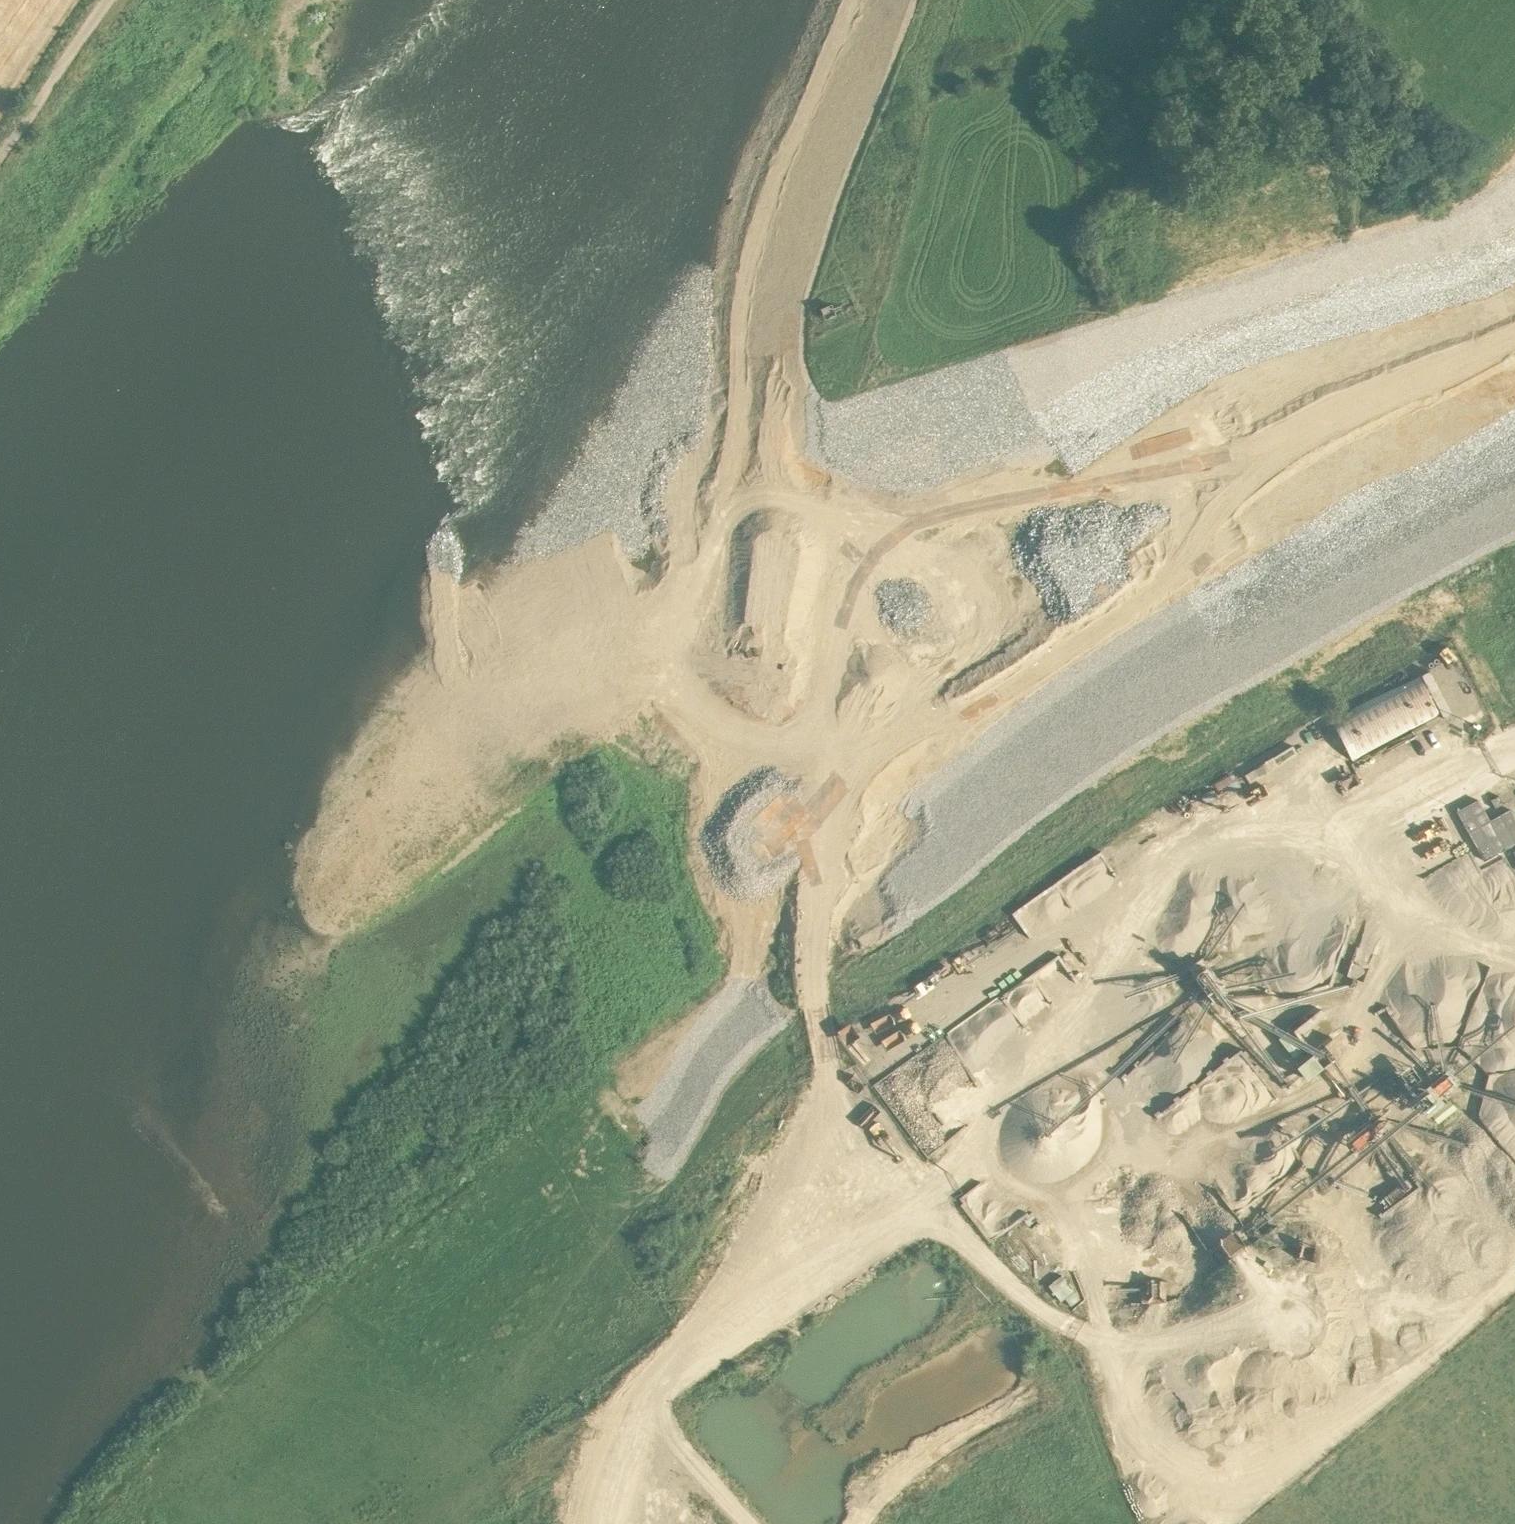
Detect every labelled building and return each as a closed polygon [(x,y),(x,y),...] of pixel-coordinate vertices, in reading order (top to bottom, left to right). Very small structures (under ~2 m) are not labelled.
[(831,307),(821,311),(825,322),(836,318),(833,312),(831,307)] [(1420,676),(1402,685),(1331,721),(1350,760),(1440,715),(1420,676)] [(1499,796),(1490,800),(1495,809),(1503,804),(1499,796)] [(1483,861),(1514,844),(1514,820),(1510,810),(1489,822),(1477,800),(1456,812),(1483,861)] [(837,1030),(847,1043),(859,1034),(850,1021),(837,1030)] [(1312,1045),(1295,1059),(1310,1076),(1327,1063),(1312,1045)]
